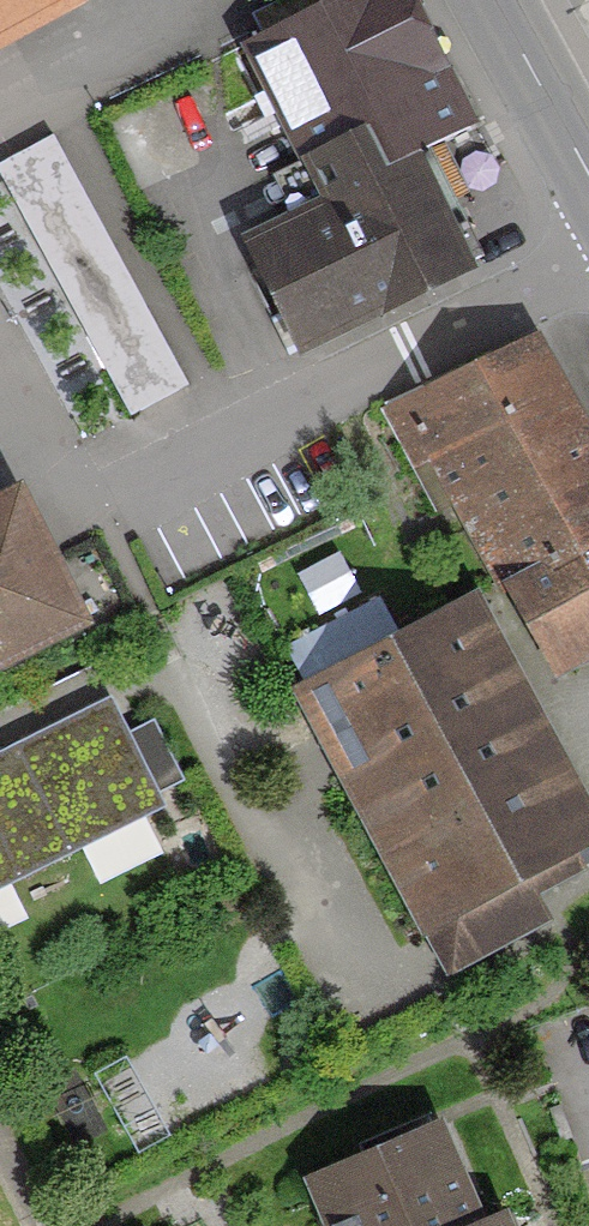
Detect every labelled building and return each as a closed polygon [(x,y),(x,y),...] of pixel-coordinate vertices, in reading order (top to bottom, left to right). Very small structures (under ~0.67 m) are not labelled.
[(100,15),(93,0),(0,0),(0,68),(100,15)] [(242,52),(300,170),(368,137),(389,178),(422,162),(479,135),(425,23),(413,0),(349,0),(242,52)] [(426,171),(422,162),(389,178),(368,137),(300,170),(318,207),(242,244),(303,367),(480,281),(439,197),(431,182),(426,171)] [(129,418),(187,387),(53,138),(0,167),(0,179),(129,418)] [(437,165),(426,171),(431,182),(439,197),(450,192),(437,165)] [(388,415),(441,515),(457,507),(501,590),(588,544),(588,429),(540,336),(483,366),(388,415)] [(96,639),(25,497),(0,509),(0,686),(96,639)] [(501,590),(556,689),(588,671),(588,544),(501,590)] [(431,941),(453,982),(555,927),(542,903),(588,879),(580,862),(588,857),(588,809),(477,599),(294,697),(426,944),(431,941)] [(158,795),(184,782),(154,724),(129,737),(111,702),(0,757),(0,892),(165,810),(158,795)] [(306,1189),(322,1225),(486,1225),(444,1129),(306,1189)]
